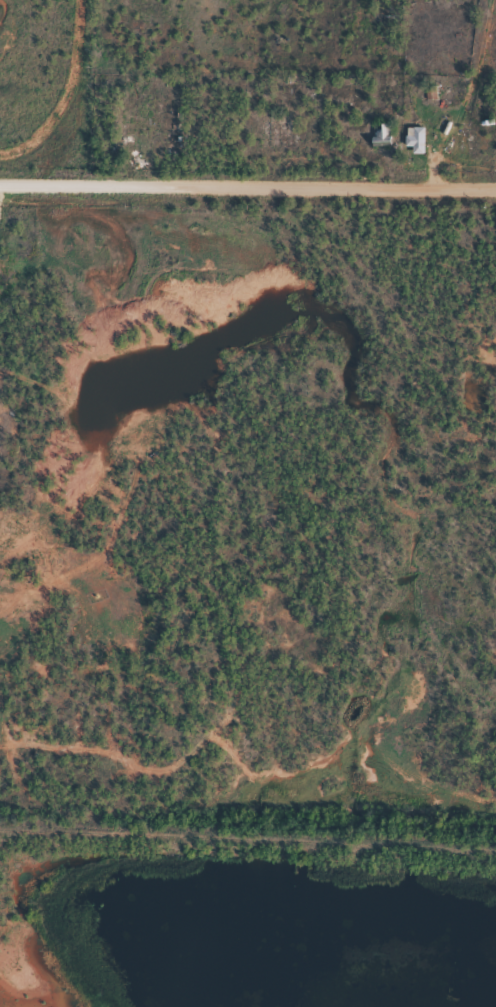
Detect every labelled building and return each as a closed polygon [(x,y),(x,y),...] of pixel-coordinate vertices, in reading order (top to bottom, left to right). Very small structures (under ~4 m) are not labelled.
[(374,155),(391,154),(390,134),(374,135),(374,155)] [(425,135),(406,135),(407,155),(413,154),(413,162),(425,162),(425,135)]
